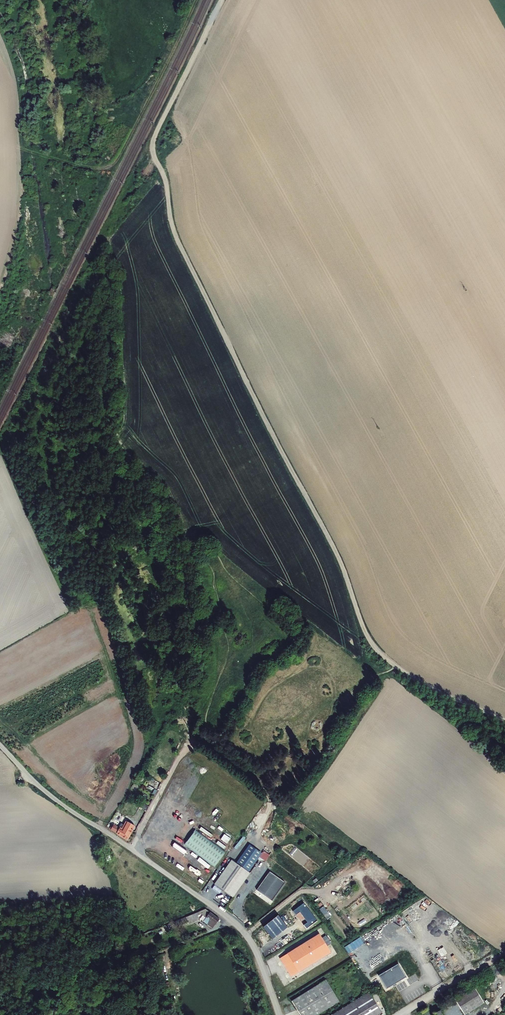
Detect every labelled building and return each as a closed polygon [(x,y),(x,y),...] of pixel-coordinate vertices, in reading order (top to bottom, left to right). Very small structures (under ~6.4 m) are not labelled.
[(123,830),(114,826),(111,831),(125,838),(127,838),(133,825),(127,822),(123,830)] [(197,829),(186,843),(216,868),(227,852),(197,829)] [(252,874),(231,860),(214,885),(235,899),(252,874)] [(286,883),(269,871),(256,889),(273,901),(286,883)] [(206,909),(193,914),(195,919),(206,915),(217,924),(220,920),(206,909)] [(282,959),(294,978),(332,957),(320,935),(282,959)] [(379,973),(387,986),(407,974),(399,961),(379,973)] [(338,1001),(324,980),(289,1002),(298,1014),(315,1014),(338,1001)] [(474,986),(454,999),(463,1014),(484,1002),(474,986)] [(368,991),(345,1004),(350,1014),(377,1014),(381,1013),(368,991)] [(345,1004),(327,1014),(350,1014),(345,1004)]
